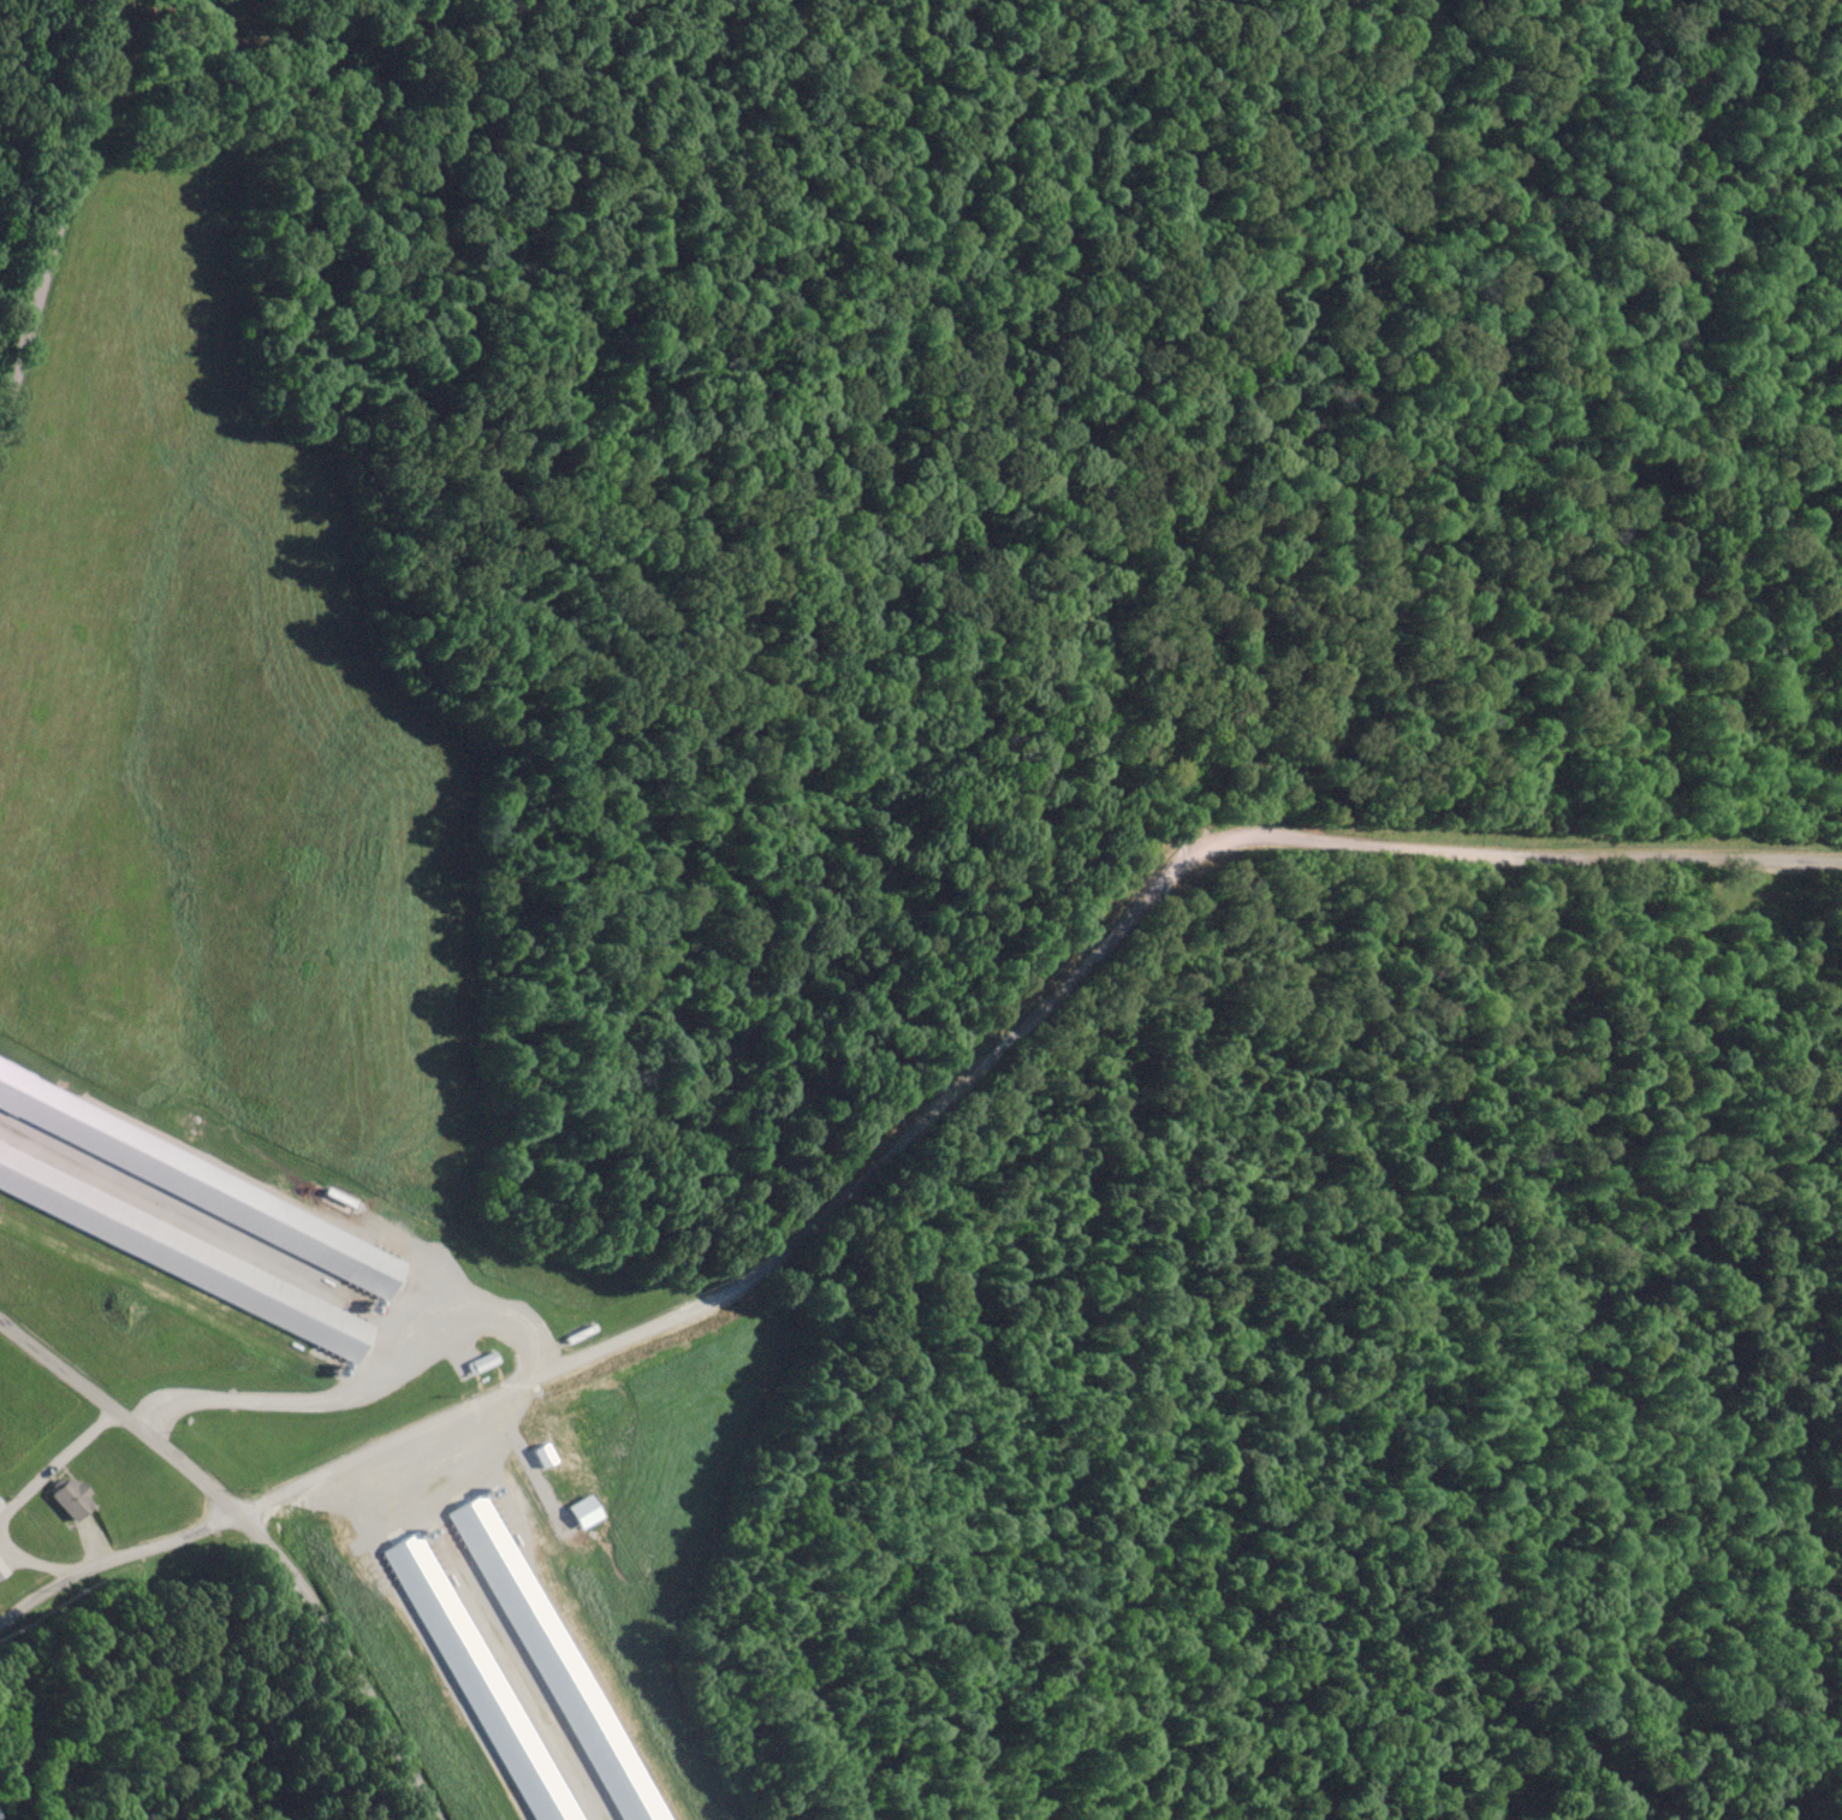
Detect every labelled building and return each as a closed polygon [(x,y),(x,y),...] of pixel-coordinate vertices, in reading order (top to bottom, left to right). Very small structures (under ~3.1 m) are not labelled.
[(38,1487),(66,1520),(100,1502),(72,1463),(38,1487)] [(9,1573),(0,1559),(0,1579),(9,1573)]
